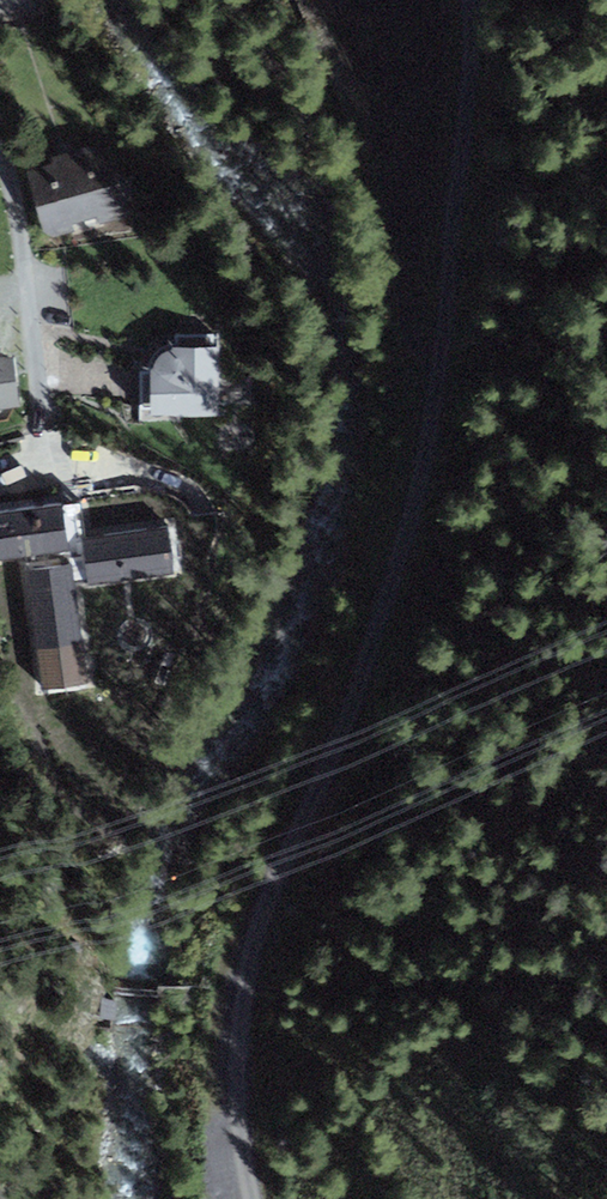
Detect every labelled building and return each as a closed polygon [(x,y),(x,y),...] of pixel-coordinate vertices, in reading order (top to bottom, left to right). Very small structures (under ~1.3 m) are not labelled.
[(51,163),(27,170),(44,232),(56,238),(128,216),(119,182),(97,143),(50,156),(51,163)] [(218,415),(218,348),(172,348),(161,352),(155,360),(151,369),(151,415),(218,415)] [(0,356),(0,409),(21,406),(12,358),(0,356)] [(61,503),(0,513),(0,560),(69,550),(61,503)] [(84,538),(90,586),(174,574),(167,527),(84,538)] [(71,563),(26,570),(38,655),(83,649),(71,563)]
